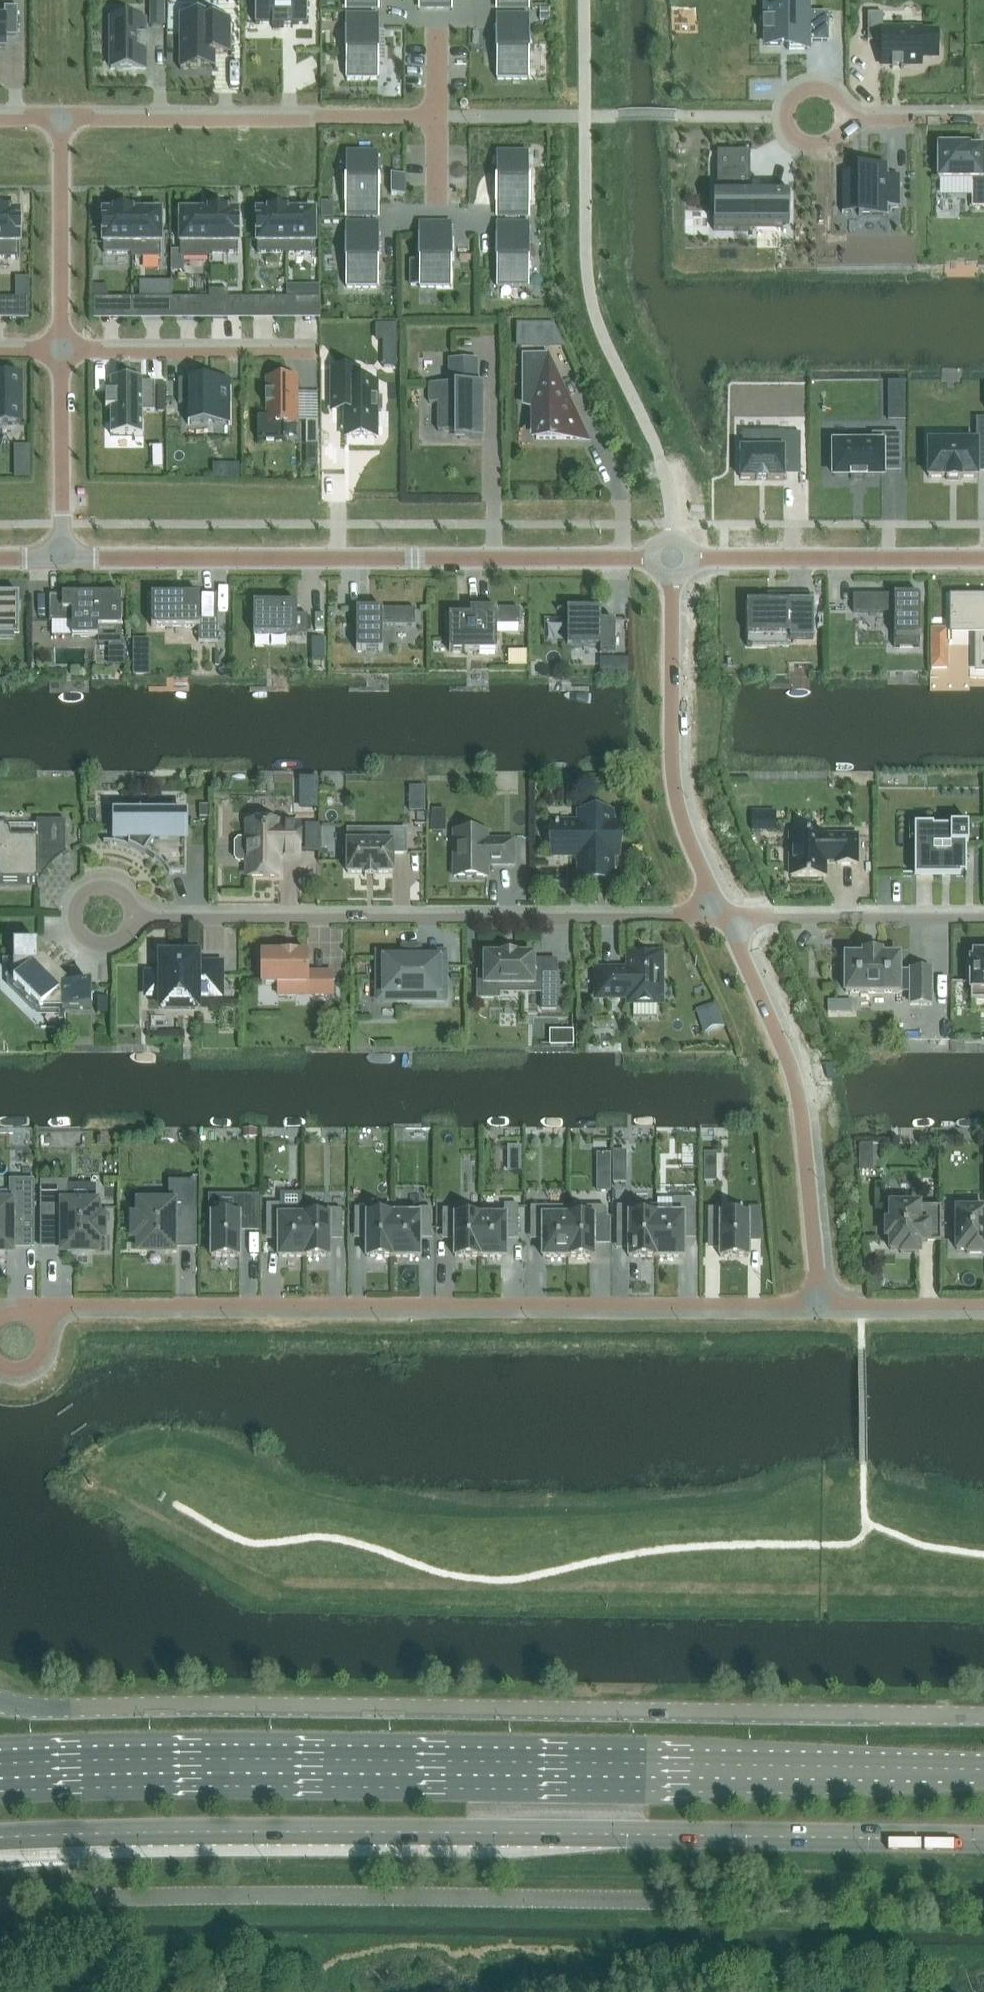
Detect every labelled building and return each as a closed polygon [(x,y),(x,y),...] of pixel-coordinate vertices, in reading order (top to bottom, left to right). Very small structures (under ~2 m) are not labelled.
[(154,26),(168,26),(168,0),(154,0),(154,26)] [(255,25),(272,25),(272,28),(293,28),(293,25),(307,25),(307,0),(255,0),(255,25)] [(347,8),(377,8),(377,0),(347,0),(347,8)] [(420,8),(450,8),(450,0),(420,0),(420,8)] [(498,8),(527,8),(527,0),(498,0),(498,8)] [(767,7),(767,54),(787,54),(787,58),(807,58),(807,50),(827,50),(827,24),(807,24),(807,13),(787,13),(787,7),(767,7)] [(5,50),(5,38),(17,38),(17,8),(4,8),(4,20),(0,20),(0,50),(5,50)] [(881,66),(921,66),(921,58),(937,58),(937,33),(921,33),(921,30),(883,30),(883,14),(867,14),(867,42),(881,42),(881,66)] [(215,15),(214,15),(214,17),(184,17),(184,35),(179,35),(179,69),(181,69),(181,67),(212,67),(212,53),(229,53),(229,55),(231,55),(231,19),(229,19),(229,21),(216,21),(216,19),(215,15)] [(377,28),(377,17),(347,17),(347,28),(346,28),(345,28),(345,53),(346,53),(346,80),(378,80),(378,53),(379,53),(379,28),(378,28),(377,28)] [(527,28),(527,17),(498,17),(498,28),(497,28),(495,28),(495,53),(496,53),(496,80),(529,80),(529,53),(530,53),(530,28),(528,28),(527,28)] [(145,20),(110,20),(110,21),(111,21),(111,68),(110,68),(110,70),(145,70),(145,68),(145,50),(146,50),(146,37),(145,37),(145,21),(145,20)] [(938,147),(938,180),(972,180),(972,208),(983,208),(983,174),(983,149),(969,149),(969,147),(938,147)] [(750,224),(783,224),(789,224),(789,190),(787,191),(787,195),(750,195),(750,191),(750,153),(717,153),(717,195),(713,195),(713,231),(750,231),(750,224)] [(377,154),(345,154),(345,180),(344,180),(344,205),(346,205),(346,216),(376,216),(376,205),(378,205),(378,180),(377,180),(377,154)] [(529,154),(497,154),(497,180),(496,180),(496,205),(498,205),(498,216),(528,216),(528,205),(530,205),(530,180),(529,180),(529,154)] [(843,211),(858,211),(858,216),(885,216),(885,206),(898,206),(898,179),(885,179),(885,169),(858,169),(858,175),(843,175),(843,173),(842,173),(842,213),(843,213),(843,211)] [(389,176),(389,196),(403,196),(403,176),(389,176)] [(334,220),(334,204),(322,204),(322,220),(334,220)] [(20,258),(20,213),(9,213),(9,212),(0,212),(0,258),(20,258)] [(103,213),(103,254),(131,254),(132,254),(132,213),(133,213),(133,212),(114,212),(114,213),(103,213)] [(211,253),(210,212),(208,212),(208,213),(183,213),(183,258),(210,258),(210,253),(211,253)] [(210,212),(211,253),(238,253),(238,213),(227,213),(227,212),(210,212)] [(268,213),(257,213),(257,254),(286,254),(286,213),(287,213),(287,212),(268,212),(268,213)] [(133,213),(132,213),(132,254),(131,254),(131,258),(161,258),(161,213),(133,213)] [(287,213),(286,213),(286,254),(315,254),(315,213),(287,213)] [(379,236),(377,236),(377,225),(347,225),(347,236),(344,236),(344,261),(346,261),(346,293),(378,293),(378,261),(379,261),(379,236)] [(419,261),(419,288),(452,288),(452,261),(453,261),(453,236),(450,236),(450,225),(420,225),(420,236),(418,236),(418,261),(419,261)] [(497,261),(497,288),(529,288),(529,261),(530,261),(530,236),(528,236),(528,225),(498,225),(498,236),(496,236),(496,261),(497,261)] [(156,289),(156,299),(170,299),(170,285),(160,285),(156,289)] [(286,286),(286,299),(295,299),(296,299),(296,286),(286,286)] [(209,299),(209,320),(228,319),(228,298),(228,291),(209,291),(209,299)] [(277,299),(228,298),(228,319),(277,319),(277,299)] [(296,299),(295,299),(295,319),(320,319),(320,298),(296,299)] [(0,299),(0,319),(20,320),(20,299),(0,299)] [(29,299),(20,299),(20,320),(29,319),(29,299)] [(93,319),(123,320),(123,299),(93,299),(93,319)] [(132,320),(132,299),(123,299),(123,320),(132,320)] [(132,299),(132,320),(141,319),(141,299),(132,299)] [(200,299),(141,299),(141,319),(200,319),(200,299)] [(200,319),(209,320),(209,299),(200,299),(200,319)] [(286,299),(277,299),(277,319),(286,319),(286,299)] [(286,299),(286,319),(295,319),(295,299),(286,299)] [(540,347),(539,324),(517,325),(517,347),(540,347)] [(397,325),(375,325),(375,327),(377,327),(377,340),(383,340),(382,368),(397,368),(397,325)] [(586,439),(548,359),(524,359),(524,400),(536,404),(536,407),(536,440),(586,440),(586,439)] [(449,360),(449,384),(429,384),(429,404),(438,404),(438,432),(459,432),(459,440),(482,440),(482,384),(477,384),(477,360),(449,360)] [(331,399),(331,412),(345,412),(345,429),(377,429),(377,412),(381,412),(381,398),(376,398),(376,383),(359,383),(359,370),(332,370),(331,399)] [(20,425),(20,380),(0,380),(0,425),(20,425)] [(110,436),(143,436),(143,412),(154,412),(154,383),(143,383),(143,380),(110,380),(110,393),(105,393),(105,409),(110,409),(110,436)] [(229,425),(230,425),(230,380),(229,380),(229,383),(214,383),(214,380),(213,380),(213,383),(204,383),(204,380),(178,380),(178,405),(188,405),(188,425),(189,425),(189,421),(229,420),(229,425)] [(284,440),(284,423),(297,423),(297,380),(280,380),(268,380),(268,393),(265,393),(265,406),(268,406),(268,418),(257,418),(257,441),(284,440)] [(889,421),(903,421),(903,401),(889,401),(889,421)] [(977,477),(977,474),(977,453),(983,453),(983,419),(976,419),(976,443),(928,443),(928,477),(946,477),(946,480),(960,480),(960,477),(977,477)] [(318,422),(306,422),(306,446),(318,446),(318,422)] [(882,462),(901,462),(901,434),(872,434),(872,445),(834,445),(834,476),(850,476),(850,480),(866,480),(866,476),(882,476),(882,462)] [(783,480),(783,450),(740,450),(740,480),(783,480)] [(15,640),(15,638),(19,638),(19,616),(21,616),(21,607),(19,607),(19,595),(12,595),(0,595),(0,640),(15,640)] [(217,595),(151,595),(151,627),(198,627),(198,643),(217,643),(217,595)] [(894,638),(920,638),(920,595),(853,596),(853,613),(894,613),(894,638)] [(939,596),(939,623),(968,623),(968,666),(983,666),(983,596),(939,596)] [(789,605),(746,605),(746,649),(770,649),(770,637),(789,637),(789,641),(813,641),(813,597),(789,597),(789,605)] [(72,639),(98,639),(98,630),(121,630),(121,598),(49,598),(49,624),(72,624),(72,639)] [(253,603),(253,635),(307,635),(307,615),(297,615),(297,603),(253,603)] [(356,609),(356,651),(382,651),(382,626),(415,626),(415,609),(356,609)] [(519,609),(470,609),(470,615),(449,616),(449,652),(497,652),(497,626),(519,626),(519,609)] [(567,609),(567,611),(567,647),(600,647),(600,654),(615,654),(615,622),(601,622),(601,609),(567,609)] [(618,622),(618,646),(630,646),(631,623),(618,622)] [(145,653),(145,641),(133,641),(133,653),(145,653)] [(109,665),(125,665),(125,643),(109,643),(109,665)] [(313,645),(313,661),(325,661),(325,645),(313,645)] [(614,671),(606,671),(627,671),(627,660),(626,660),(614,660),(614,671)] [(318,809),(318,778),(299,778),(299,809),(318,809)] [(426,788),(410,788),(410,812),(426,812),(426,788)] [(209,818),(209,806),(200,806),(200,818),(209,818)] [(751,810),(751,830),(762,830),(762,810),(751,810)] [(139,853),(144,856),(147,851),(151,854),(153,856),(155,857),(159,861),(163,865),(164,867),(168,871),(169,873),(185,873),(185,836),(186,836),(186,819),(153,819),(153,814),(145,814),(145,811),(137,811),(137,814),(114,814),(114,843),(108,842),(104,842),(103,844),(110,844),(116,845),(121,846),(126,847),(131,849),(135,851),(139,853)] [(579,814),(579,823),(553,823),(553,856),(578,856),(579,878),(612,878),(612,856),(617,856),(617,823),(612,823),(612,814),(579,814)] [(914,825),(914,878),(960,878),(960,875),(964,876),(964,878),(966,878),(966,820),(964,820),(964,825),(914,825)] [(69,853),(68,851),(65,853),(65,821),(36,821),(36,827),(0,827),(0,883),(38,883),(37,885),(38,886),(40,882),(43,877),(44,875),(47,871),(48,869),(52,866),(55,862),(59,859),(61,858),(65,855),(69,853)] [(247,823),(247,840),(238,840),(235,843),(235,859),(238,862),(247,862),(247,877),(279,878),(279,858),(299,858),(299,826),(280,826),(279,823),(247,823)] [(318,853),(318,825),(305,825),(305,853),(318,853)] [(392,874),(392,854),(406,854),(406,830),(381,830),(381,844),(348,844),(347,874),(365,874),(365,877),(375,877),(375,874),(392,874)] [(487,877),(487,865),(513,865),(513,841),(487,841),(487,832),(454,832),(454,877),(487,877)] [(791,864),(791,877),(824,877),(824,860),(837,860),(837,865),(856,865),(856,837),(824,837),(824,834),(791,834),(791,848),(789,848),(789,864),(791,864)] [(37,944),(13,944),(13,962),(19,962),(19,977),(13,982),(41,1010),(47,1004),(62,1004),(61,1010),(91,1010),(92,986),(68,986),(65,982),(66,980),(43,957),(41,958),(37,955),(37,944)] [(444,954),(418,954),(418,948),(404,948),(404,954),(378,954),(378,1000),(444,1000),(444,954)] [(262,954),(261,985),(278,985),(278,996),(296,996),(296,985),(314,985),(314,996),(332,996),(332,973),(308,973),(308,960),(308,954),(297,954),(297,953),(282,953),(282,954),(262,954)] [(485,956),(485,986),(541,986),(541,1010),(556,1010),(556,981),(541,980),(541,970),(533,970),(533,961),(533,956),(515,956),(515,954),(503,954),(503,956),(485,956)] [(657,1017),(657,1003),(661,1003),(661,988),(663,988),(663,972),(661,972),(661,954),(629,954),(629,966),(631,968),(627,973),(624,970),(596,970),(596,998),(629,998),(629,1003),(633,1003),(633,1017),(657,1017)] [(845,957),(845,993),(898,993),(898,991),(910,991),(910,1004),(930,1003),(930,971),(910,971),(910,973),(898,973),(898,957),(880,957),(880,954),(863,954),(863,957),(845,957)] [(970,1000),(983,1000),(983,954),(973,954),(973,960),(970,960),(970,1000)] [(162,957),(162,975),(147,975),(147,996),(162,996),(162,1010),(196,1010),(196,996),(220,996),(220,965),(196,965),(196,957),(162,957)] [(110,998),(98,998),(98,1014),(110,1014),(110,998)] [(827,1013),(851,1013),(851,1001),(827,1001),(827,1013)] [(718,1003),(698,1010),(706,1033),(726,1027),(718,1003)] [(589,1015),(578,1016),(579,1027),(590,1027),(589,1015)] [(550,1031),(550,1046),(572,1045),(572,1031),(550,1031)] [(831,1065),(825,1066),(827,1080),(834,1078),(831,1065)] [(858,1157),(858,1169),(871,1169),(871,1157),(858,1157)] [(521,1162),(509,1162),(509,1170),(521,1170),(521,1162)] [(614,1169),(614,1182),(626,1182),(626,1169),(614,1169)] [(599,1170),(599,1191),(611,1191),(611,1170),(599,1170)] [(717,1182),(717,1171),(705,1171),(705,1182),(707,1182),(715,1182),(717,1182)] [(10,1181),(10,1206),(0,1206),(0,1250),(11,1250),(11,1247),(33,1247),(33,1181),(10,1181)] [(41,1207),(41,1247),(63,1248),(63,1250),(97,1250),(97,1249),(96,1249),(96,1236),(101,1236),(101,1220),(95,1220),(95,1186),(68,1186),(68,1182),(42,1182),(41,1207)] [(136,1220),(136,1236),(141,1236),(141,1249),(139,1249),(139,1250),(174,1250),(174,1248),(195,1248),(195,1207),(195,1182),(169,1182),(169,1206),(141,1206),(141,1220),(136,1220)] [(212,1216),(211,1257),(239,1257),(240,1232),(240,1229),(256,1229),(256,1199),(240,1199),(240,1211),(212,1211),(212,1216)] [(656,1206),(656,1257),(683,1257),(683,1234),(695,1234),(695,1199),(673,1199),(673,1211),(657,1211),(657,1206),(656,1206)] [(266,1205),(266,1235),(278,1235),(278,1257),(304,1257),(304,1210),(280,1210),(280,1205),(266,1205)] [(480,1210),(480,1257),(506,1257),(506,1235),(518,1235),(518,1205),(504,1205),(504,1210),(480,1210)] [(919,1205),(890,1205),(890,1223),(886,1223),(886,1238),(890,1238),(890,1250),(900,1250),(900,1254),(919,1254),(919,1242),(941,1242),(940,1207),(919,1207),(919,1205)] [(629,1257),(656,1257),(656,1206),(629,1206),(617,1206),(617,1234),(629,1234),(629,1257)] [(543,1208),(531,1208),(531,1235),(543,1235),(542,1257),(568,1257),(568,1207),(543,1207),(543,1208)] [(606,1207),(568,1207),(568,1257),(594,1257),(594,1218),(605,1218),(606,1207)] [(368,1216),(368,1209),(355,1209),(355,1233),(367,1233),(367,1239),(366,1257),(393,1257),(393,1216),(391,1216),(368,1216)] [(391,1211),(391,1216),(393,1216),(393,1257),(419,1257),(419,1239),(419,1234),(431,1234),(431,1209),(419,1209),(419,1211),(391,1211)] [(720,1257),(748,1257),(748,1216),(721,1216),(721,1209),(708,1209),(708,1234),(720,1234),(720,1257)] [(304,1257),(329,1257),(329,1235),(341,1235),(341,1210),(330,1210),(304,1210),(304,1257)] [(455,1235),(455,1257),(480,1257),(480,1210),(455,1210),(443,1210),(443,1235),(455,1235)] [(956,1210),(956,1223),(952,1223),(952,1238),(956,1238),(956,1250),(967,1250),(967,1254),(983,1254),(983,1210),(956,1210)]
